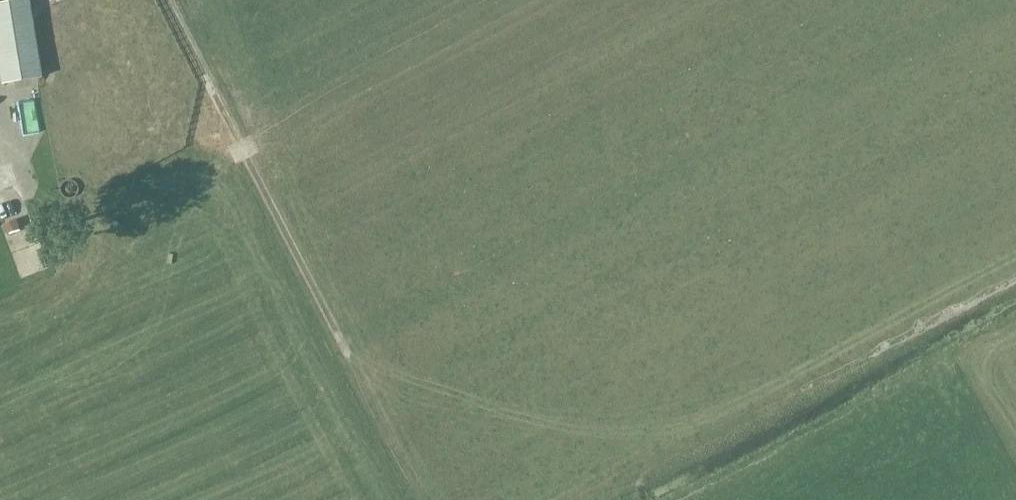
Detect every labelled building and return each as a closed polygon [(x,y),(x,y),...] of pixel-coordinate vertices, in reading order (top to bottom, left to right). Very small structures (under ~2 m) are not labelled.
[(0,2),(0,69),(2,83),(43,77),(30,0),(12,0),(0,2)] [(0,187),(0,228),(19,220),(5,185),(0,187)]
